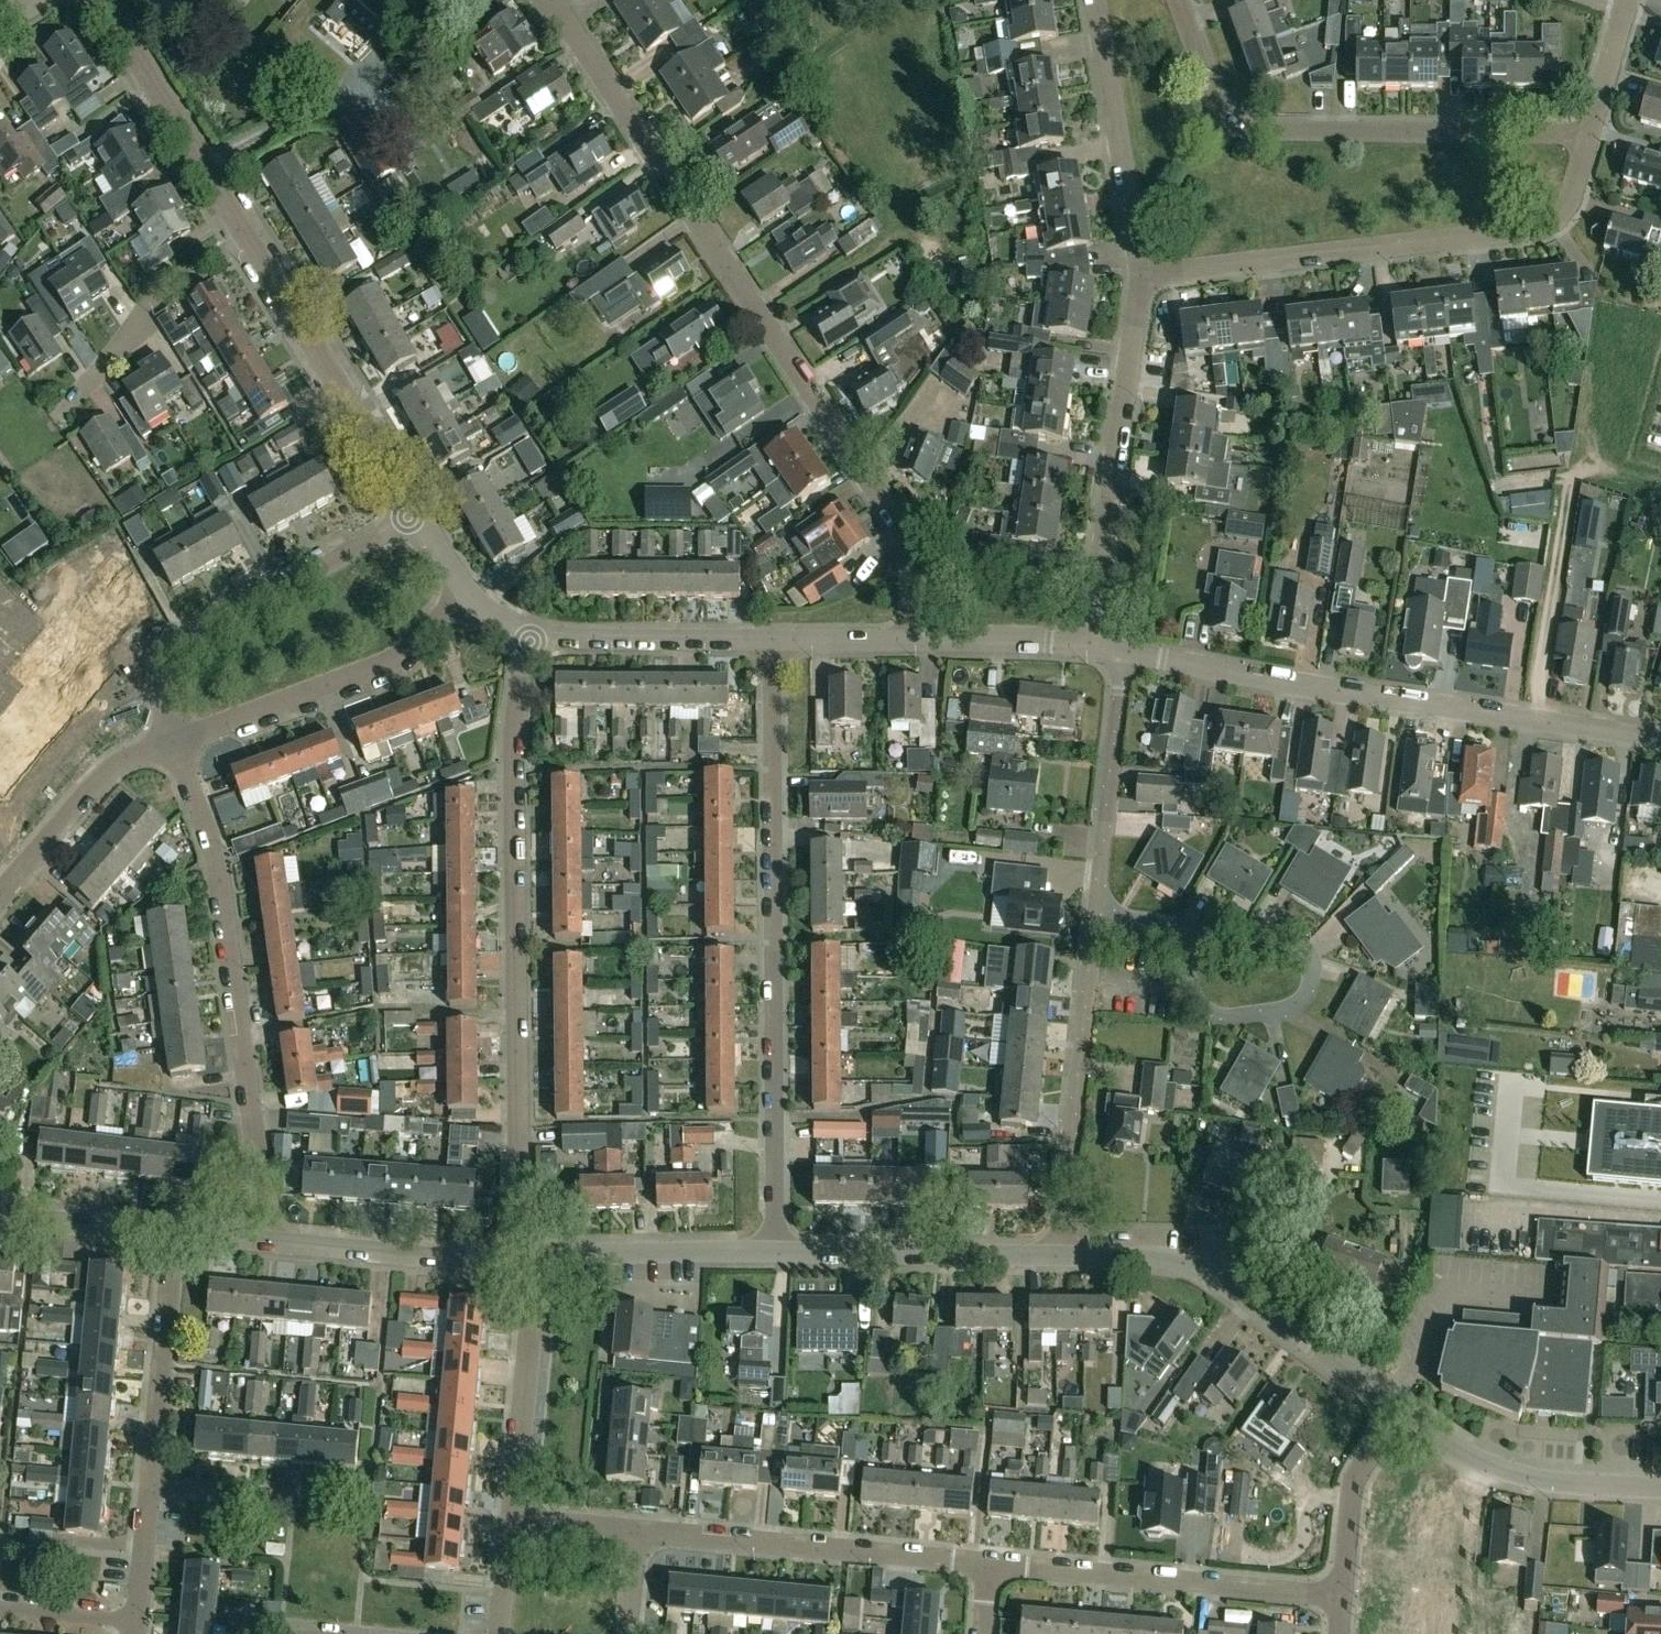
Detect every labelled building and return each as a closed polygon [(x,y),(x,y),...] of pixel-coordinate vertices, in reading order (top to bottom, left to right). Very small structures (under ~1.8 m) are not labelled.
[(146,0),(122,0),(130,13),(147,2),(146,0)] [(410,0),(344,0),(338,6),(348,15),(358,4),(385,28),(410,0)] [(616,6),(631,30),(667,6),(663,0),(625,0),(616,6)] [(1012,4),(1014,18),(1052,12),(1050,0),(1006,0),(1007,5),(1012,4)] [(1287,11),(1283,0),(1263,0),(1258,2),(1260,6),(1231,16),(1243,51),(1274,40),(1266,18),(1287,11)] [(1472,19),(1473,0),(1452,0),(1452,18),(1472,19)] [(695,20),(682,29),(667,6),(631,30),(647,53),(669,38),(677,49),(702,32),(695,20)] [(1056,38),(1052,12),(1014,18),(1016,32),(1011,33),(1013,44),(986,49),(988,63),(1017,58),(1015,45),(1056,38)] [(1504,14),(1504,30),(1516,30),(1516,14),(1504,14)] [(472,46),(495,79),(510,68),(511,68),(538,48),(514,15),(487,34),(487,35),(472,46)] [(1357,89),(1383,89),(1384,50),(1384,45),(1360,45),(1360,20),(1347,20),(1346,30),(1345,76),(1357,75),(1357,89)] [(1383,89),(1410,89),(1410,46),(1410,45),(1409,45),(1409,22),(1399,22),(1399,45),(1384,45),(1384,50),(1383,89)] [(1450,60),(1450,40),(1450,27),(1437,27),(1437,37),(1424,37),(1424,46),(1410,46),(1410,89),(1436,89),(1436,75),(1450,75),(1450,60)] [(1463,31),(1463,27),(1450,27),(1450,40),(1463,40),(1463,31)] [(1560,27),(1542,27),(1542,46),(1530,45),(1530,51),(1516,51),(1516,89),(1542,89),(1542,66),(1560,66),(1560,27)] [(1489,89),(1516,89),(1516,51),(1516,46),(1516,30),(1504,30),(1504,37),(1489,37),(1489,50),(1489,70),(1489,89)] [(1476,50),(1476,31),(1463,31),(1463,40),(1450,40),(1450,60),(1463,60),(1463,89),(1489,89),(1489,70),(1489,50),(1476,50)] [(710,43),(702,32),(677,49),(684,60),(662,75),(678,98),(713,75),(725,66),(710,43)] [(79,77),(92,68),(69,34),(46,50),(61,72),(51,79),(50,79),(65,101),(73,113),(94,99),(79,77)] [(1285,75),(1286,80),(1308,72),(1302,55),(1282,62),(1274,40),(1243,51),(1255,86),(1285,75)] [(1016,84),(1018,97),(1013,98),(1013,99),(1056,92),(1052,66),(1019,71),(1017,58),(988,63),(989,66),(984,67),(985,74),(989,74),(990,76),(1009,73),(1011,85),(1016,84)] [(572,99),(556,75),(555,75),(545,60),(535,67),(537,70),(473,113),(481,125),(509,107),(516,118),(527,110),(536,123),(572,99)] [(1311,88),(1333,88),(1336,67),(1309,77),(1311,88)] [(65,101),(50,79),(51,79),(44,68),(20,85),(34,104),(23,111),(32,124),(39,135),(60,120),(53,109),(65,101)] [(723,118),(732,112),(741,106),(746,97),(741,90),(728,98),(713,75),(678,98),(693,122),(716,107),(723,118)] [(226,86),(214,96),(222,106),(234,96),(226,86)] [(1061,118),(1056,92),(1013,99),(1015,111),(1020,110),(1023,125),(1061,118)] [(1649,92),(1640,123),(1660,130),(1660,95),(1649,92)] [(449,114),(457,124),(482,106),(474,95),(449,114)] [(990,103),(992,112),(1006,110),(1005,100),(990,103)] [(777,141),(783,151),(808,134),(796,116),(784,124),(771,133),(777,141)] [(355,117),(336,129),(371,185),(395,170),(382,149),(377,152),(355,117)] [(726,172),(738,163),(740,166),(777,141),(771,133),(784,124),(780,117),(761,129),(754,118),(722,139),(724,141),(711,150),(726,172)] [(1025,138),(1020,139),(1022,151),(1065,144),(1061,118),(1023,125),(1025,138)] [(0,134),(0,175),(4,181),(18,170),(26,182),(43,170),(48,177),(60,169),(57,160),(39,135),(32,124),(13,138),(7,129),(0,134)] [(77,149),(84,160),(97,152),(109,171),(110,172),(140,153),(146,150),(134,129),(115,141),(108,130),(77,149)] [(595,134),(554,162),(573,190),(583,183),(586,187),(604,175),(598,167),(611,158),(595,134)] [(341,152),(328,159),(334,168),(346,161),(341,152)] [(1006,167),(1006,168),(1018,165),(1016,152),(994,156),(996,169),(1006,167)] [(1631,152),(1623,180),(1660,191),(1660,152),(1659,160),(1631,152)] [(152,173),(140,153),(110,172),(109,171),(104,174),(115,192),(100,201),(109,214),(133,199),(126,189),(152,173)] [(272,189),(275,188),(282,199),(279,200),(280,201),(308,183),(292,156),(263,174),(272,189)] [(346,162),(335,169),(340,177),(351,169),(346,162)] [(551,172),(544,162),(522,178),(531,190),(537,200),(552,190),(543,177),(551,172)] [(1008,181),(1021,179),(1018,165),(1006,168),(1008,181)] [(1039,202),(1082,195),(1078,169),(1035,176),(1037,189),(1042,188),(1044,201),(1039,202)] [(460,180),(467,192),(480,183),(473,172),(460,180)] [(521,197),(531,190),(522,178),(512,184),(521,197)] [(743,199),(761,226),(789,207),(796,217),(822,200),(810,181),(798,189),(793,180),(779,190),(772,179),(743,199)] [(296,227),(325,210),(308,183),(280,201),(282,200),(289,211),(287,213),(296,227)] [(57,186),(37,203),(47,215),(67,198),(57,186)] [(178,214),(184,210),(171,189),(139,209),(133,199),(109,214),(115,225),(135,212),(147,231),(148,232),(178,213),(178,214)] [(632,190),(592,217),(613,248),(638,231),(632,223),(647,213),(632,190)] [(1046,213),(1049,227),(1086,221),(1082,195),(1039,202),(1041,214),(1046,213)] [(342,236),(352,230),(335,203),(325,210),(296,227),(306,242),(308,241),(315,252),(313,253),(313,254),(342,236)] [(77,219),(67,204),(55,212),(65,227),(77,219)] [(361,212),(367,220),(378,212),(372,204),(361,212)] [(1016,206),(1018,215),(1032,213),(1030,204),(1016,206)] [(384,221),(378,212),(367,220),(373,228),(384,221)] [(146,275),(170,260),(164,250),(191,234),(178,214),(178,213),(148,232),(147,231),(141,235),(153,255),(139,264),(146,275)] [(15,237),(0,216),(0,243),(2,246),(15,237)] [(557,253),(586,232),(574,216),(546,237),(557,253)] [(1660,236),(1660,222),(1644,217),(1640,230),(1612,222),(1603,252),(1643,263),(1648,247),(1657,249),(1660,236)] [(1028,245),(1028,268),(1072,268),(1091,268),(1091,267),(1088,248),(1091,248),(1086,221),(1049,227),(1043,228),(1046,242),(1028,245)] [(879,237),(871,225),(839,245),(847,258),(879,237)] [(787,265),(795,276),(826,255),(823,250),(836,241),(828,229),(815,237),(809,229),(777,250),(779,253),(775,255),(783,268),(787,265)] [(358,263),(355,258),(365,251),(352,230),(342,236),(313,254),(313,255),(316,253),(322,264),(320,266),(329,281),(358,263)] [(66,269),(70,275),(71,276),(90,305),(91,305),(91,304),(110,292),(92,264),(103,258),(86,233),(75,240),(79,247),(71,252),(77,261),(66,269)] [(673,286),(690,275),(673,251),(630,280),(651,311),(678,293),(673,286)] [(404,252),(374,270),(381,282),(411,264),(404,252)] [(1045,306),(1052,307),(1090,313),(1094,287),(1090,287),(1091,268),(1072,268),(1028,268),(1028,280),(1042,280),(1042,292),(1047,293),(1045,306)] [(95,311),(91,305),(90,305),(71,276),(70,275),(52,287),(42,272),(31,279),(46,303),(56,297),(75,325),(95,311)] [(1566,311),(1567,316),(1587,354),(1593,308),(1578,309),(1574,272),(1547,275),(1552,313),(1566,311)] [(606,274),(583,289),(591,302),(602,295),(617,317),(639,302),(624,280),(614,286),(606,274)] [(1538,319),(1538,314),(1552,313),(1547,275),(1521,277),(1527,321),(1538,319)] [(1499,321),(1500,324),(1503,323),(1513,322),(1512,317),(1525,315),(1526,321),(1527,321),(1521,277),(1495,280),(1499,321)] [(826,350),(858,330),(855,324),(879,309),(860,278),(834,293),(842,306),(811,325),(826,350)] [(415,294),(421,304),(441,290),(435,281),(415,294)] [(197,319),(187,325),(193,336),(194,337),(204,330),(230,314),(223,303),(229,299),(221,286),(189,306),(197,319)] [(356,329),(358,328),(360,332),(390,315),(375,289),(357,299),(359,302),(347,309),(352,317),(349,318),(356,329)] [(1448,334),(1464,332),(1465,337),(1475,336),(1474,324),(1470,292),(1443,296),(1448,334)] [(1434,341),(1433,336),(1448,334),(1443,296),(1417,299),(1420,325),(1422,342),(1434,341)] [(37,319),(11,337),(37,374),(63,356),(48,334),(58,327),(38,297),(27,305),(37,319)] [(1391,302),(1396,345),(1408,344),(1408,339),(1421,337),(1422,342),(1420,325),(1417,299),(1391,302)] [(659,337),(664,345),(671,356),(675,361),(697,347),(699,351),(713,342),(710,338),(725,328),(709,305),(681,324),(680,322),(659,337)] [(1032,331),(993,325),(991,339),(1014,342),(1050,347),(1052,334),(1087,339),(1090,313),(1052,307),(1045,306),(1036,305),(1032,331)] [(1345,363),(1370,360),(1369,354),(1383,353),(1380,326),(1367,328),(1364,305),(1338,308),(1343,346),(1345,363)] [(1328,354),(1328,348),(1343,346),(1338,308),(1312,311),(1315,335),(1317,355),(1328,354)] [(1260,309),(1233,312),(1238,350),(1252,348),(1253,361),(1265,359),(1267,379),(1280,378),(1277,341),(1263,342),(1260,309)] [(871,355),(913,327),(903,310),(860,339),(871,355)] [(1289,340),(1277,341),(1280,378),(1283,401),(1298,400),(1294,364),(1304,362),(1303,351),(1316,350),(1317,355),(1315,335),(1312,311),(1287,314),(1289,340)] [(1233,312),(1207,315),(1212,358),(1224,357),(1223,351),(1238,350),(1233,312)] [(211,342),(218,353),(244,337),(230,314),(204,330),(211,342)] [(373,355),(403,338),(390,315),(360,332),(365,340),(363,341),(369,353),(372,351),(373,355)] [(1198,354),(1211,353),(1212,358),(1207,315),(1181,318),(1186,361),(1199,360),(1198,354)] [(1490,352),(1506,351),(1503,323),(1500,324),(1499,321),(1487,322),(1490,352)] [(954,331),(970,355),(985,346),(968,322),(954,331)] [(1475,354),(1490,352),(1487,322),(1474,324),(1475,336),(1465,337),(1466,346),(1474,345),(1475,354)] [(180,345),(193,336),(187,325),(178,330),(168,337),(175,348),(180,345)] [(1527,327),(1529,342),(1541,340),(1539,325),(1527,327)] [(437,333),(443,344),(455,337),(448,326),(437,333)] [(488,327),(471,338),(483,354),(499,343),(488,327)] [(225,365),(233,377),(255,363),(259,360),(244,337),(218,353),(225,365)] [(373,355),(374,356),(372,358),(379,369),(381,368),(387,378),(398,371),(400,374),(418,364),(403,338),(373,355)] [(1031,358),(1027,384),(1070,391),(1074,364),(1048,361),(1050,347),(1014,342),(991,339),(989,352),(1031,358)] [(208,360),(218,353),(211,342),(201,349),(203,352),(189,361),(194,369),(208,360)] [(175,348),(183,360),(184,359),(186,355),(180,345),(175,348)] [(658,365),(671,356),(664,345),(650,354),(658,365)] [(461,355),(468,367),(480,359),(474,347),(461,355)] [(960,357),(949,348),(932,370),(942,377),(940,379),(965,398),(981,377),(958,360),(960,357)] [(1423,351),(1427,379),(1438,378),(1434,350),(1423,351)] [(1397,351),(1383,353),(1385,366),(1399,364),(1397,351)] [(11,367),(0,352),(0,376),(11,367)] [(1369,354),(1371,367),(1385,366),(1383,353),(1369,354)] [(192,411),(204,403),(188,379),(178,385),(161,357),(140,371),(144,378),(145,377),(164,407),(182,395),(192,411)] [(1215,381),(1216,389),(1228,388),(1224,357),(1212,358),(1215,381)] [(239,388),(247,400),(273,384),(259,360),(255,363),(233,377),(239,388)] [(222,384),(222,383),(233,377),(225,365),(215,371),(217,375),(203,384),(209,392),(222,384)] [(1174,366),(1170,392),(1193,395),(1196,382),(1188,380),(1187,367),(1174,366)] [(707,375),(686,389),(694,402),(707,394),(720,414),(714,419),(726,438),(763,414),(751,396),(758,392),(744,369),(715,387),(707,375)] [(891,369),(883,374),(882,371),(851,390),(866,414),(896,396),(895,394),(903,389),(891,369)] [(159,442),(149,427),(168,414),(164,407),(145,377),(144,378),(125,390),(143,418),(133,424),(148,449),(159,442)] [(527,379),(512,392),(525,407),(540,394),(527,379)] [(1004,380),(1002,390),(1025,394),(1023,410),(1028,411),(1066,417),(1070,391),(1027,384),(1004,380)] [(497,381),(480,390),(487,403),(504,393),(497,381)] [(401,402),(406,411),(404,412),(410,424),(412,422),(414,425),(444,408),(429,383),(410,393),(412,396),(401,402)] [(247,400),(253,411),(261,424),(293,404),(286,391),(280,395),(273,384),(247,400)] [(223,415),(237,407),(247,400),(239,388),(229,394),(232,398),(218,407),(223,415)] [(632,390),(596,415),(608,433),(644,408),(632,390)] [(687,400),(680,390),(653,408),(659,418),(687,400)] [(1414,392),(1415,405),(1391,407),(1394,439),(1394,443),(1420,447),(1427,404),(1429,391),(1414,392)] [(247,400),(237,407),(223,415),(228,423),(242,415),(243,417),(253,411),(247,400)] [(1240,416),(1242,402),(1229,400),(1227,414),(1240,416)] [(1175,433),(1212,438),(1214,424),(1220,425),(1221,412),(1178,406),(1175,433)] [(452,435),(457,432),(457,431),(444,408),(414,425),(419,434),(417,435),(423,447),(426,445),(428,449),(452,435)] [(972,429),(969,442),(1037,453),(1039,439),(1062,443),(1066,417),(1028,411),(1026,425),(1021,424),(1019,436),(972,429)] [(110,419),(83,435),(106,474),(133,458),(138,467),(149,460),(134,436),(124,443),(110,419)] [(463,428),(457,431),(457,432),(452,435),(428,449),(429,451),(427,452),(433,464),(435,462),(441,471),(452,465),(453,468),(471,457),(464,444),(482,433),(475,421),(463,428)] [(503,450),(526,438),(517,423),(495,435),(503,450)] [(954,425),(950,442),(965,445),(969,428),(954,425)] [(306,439),(300,427),(275,441),(281,452),(306,439)] [(920,432),(917,440),(915,440),(901,473),(928,484),(942,451),(941,450),(944,441),(920,432)] [(1212,438),(1175,433),(1171,459),(1209,465),(1224,467),(1228,440),(1212,438)] [(1574,434),(1555,436),(1557,456),(1571,455),(1574,434)] [(772,473),(778,482),(811,460),(806,453),(807,452),(797,437),(766,458),(775,471),(772,473)] [(1355,439),(1352,460),(1366,462),(1369,441),(1355,439)] [(1020,489),(1020,490),(1063,496),(1067,470),(1035,465),(1037,453),(969,442),(972,443),(970,457),(1024,464),(1022,476),(1028,477),(1026,490),(1020,489)] [(264,474),(276,467),(265,448),(253,454),(264,474)] [(730,486),(755,468),(747,456),(722,473),(730,486)] [(1209,465),(1171,459),(1167,485),(1198,489),(1196,502),(1228,507),(1231,493),(1226,492),(1229,468),(1224,467),(1209,465)] [(785,492),(789,490),(797,503),(828,482),(817,467),(816,467),(811,460),(778,482),(785,492)] [(329,503),(328,501),(336,496),(329,485),(332,483),(322,465),(296,479),(313,509),(316,507),(318,510),(329,503)] [(219,474),(231,496),(244,489),(231,467),(219,474)] [(213,476),(202,482),(215,506),(226,500),(213,476)] [(464,518),(466,516),(468,519),(498,502),(483,476),(465,487),(466,489),(454,496),(459,505),(457,506),(464,518)] [(313,509),(296,479),(273,492),(290,522),(300,517),(301,519),(313,512),(311,510),(313,509)] [(544,506),(566,493),(559,480),(537,493),(544,506)] [(996,496),(1010,498),(1012,488),(997,486),(996,496)] [(1019,501),(1024,502),(1022,517),(1060,522),(1063,496),(1020,490),(1019,501)] [(267,536),(277,530),(278,532),(289,526),(288,523),(290,522),(273,492),(246,507),(257,526),(260,524),(267,536)] [(690,495),(646,494),(646,523),(690,523),(690,495)] [(481,542),(511,525),(517,521),(510,508),(503,512),(498,502),(468,519),(473,528),(471,530),(477,541),(479,540),(481,542)] [(1583,504),(1576,547),(1597,551),(1605,508),(1583,504)] [(843,537),(840,532),(856,521),(845,506),(818,525),(814,519),(796,531),(800,536),(791,542),(805,562),(813,556),(822,550),(823,551),(843,537)] [(783,507),(758,524),(766,537),(791,520),(783,507)] [(580,512),(557,525),(563,537),(586,524),(580,512)] [(1056,548),(1060,522),(1022,517),(1004,514),(1000,540),(974,536),(972,550),(1022,557),(1024,544),(1056,548)] [(1264,522),(1229,515),(1226,534),(1260,541),(1264,522)] [(139,517),(124,526),(137,549),(152,540),(139,517)] [(234,556),(233,554),(242,549),(235,537),(238,536),(228,517),(201,532),(218,562),(221,560),(223,562),(234,556)] [(1638,518),(1632,538),(1643,541),(1649,521),(1638,518)] [(871,542),(856,521),(840,532),(843,537),(823,551),(822,550),(813,556),(825,574),(835,567),(838,571),(818,586),(812,578),(798,588),(811,607),(847,582),(836,566),(871,542)] [(481,542),(482,545),(480,546),(487,558),(489,556),(494,565),(506,558),(508,561),(526,551),(511,525),(481,542)] [(1316,577),(1328,578),(1333,546),(1332,546),(1334,530),(1316,528),(1314,543),(1315,543),(1312,564),(1318,565),(1316,577)] [(119,529),(38,574),(42,581),(123,536),(119,529)] [(1419,530),(1411,529),(1410,538),(1418,539),(1419,530)] [(218,562),(201,532),(179,545),(196,575),(205,569),(206,572),(218,565),(216,563),(218,562)] [(625,533),(613,533),(613,558),(625,558),(625,533)] [(642,534),(641,559),(653,559),(654,534),(642,534)] [(682,534),(670,534),(670,559),(682,559),(682,545),(682,534)] [(691,534),(682,534),(682,545),(691,545),(691,534)] [(711,534),(699,534),(699,559),(711,559),(711,534)] [(739,560),(740,535),(728,534),(728,560),(739,560)] [(771,536),(753,549),(760,560),(779,547),(771,536)] [(193,576),(196,575),(179,545),(152,560),(163,578),(166,576),(173,588),(181,583),(183,585),(194,579),(193,576)] [(1364,551),(1341,547),(1331,614),(1347,617),(1374,622),(1376,610),(1355,606),(1358,590),(1364,551)] [(1483,547),(1482,558),(1499,560),(1500,548),(1483,547)] [(1213,596),(1210,612),(1213,612),(1211,629),(1239,634),(1244,602),(1256,604),(1264,561),(1219,553),(1215,579),(1219,580),(1217,593),(1214,593),(1214,596),(1213,596)] [(1435,553),(1433,569),(1449,570),(1450,554),(1435,553)] [(0,713),(0,799),(1,798),(6,802),(16,790),(12,786),(21,775),(26,779),(37,767),(32,763),(41,752),(46,756),(57,744),(52,740),(61,729),(66,733),(77,721),(60,706),(71,693),(74,695),(86,681),(81,677),(89,668),(94,672),(106,659),(101,654),(109,646),(114,650),(126,636),(121,632),(129,623),(134,627),(145,612),(141,609),(149,600),(106,562),(26,654),(40,666),(0,713)] [(1520,568),(1515,601),(1539,605),(1544,572),(1520,568)] [(567,597),(596,598),(596,569),(568,569),(567,597)] [(596,598),(625,598),(625,570),(596,569),(596,598)] [(625,598),(653,599),(654,570),(625,570),(625,598)] [(654,570),(653,599),(682,599),(683,570),(654,570)] [(682,599),(711,599),(711,571),(683,570),(682,599)] [(739,600),(740,571),(711,571),(711,599),(739,600)] [(0,595),(0,605),(36,585),(31,577),(0,595)] [(1443,630),(1448,626),(1449,621),(1467,624),(1472,584),(1448,581),(1447,587),(1417,582),(1413,603),(1409,602),(1404,634),(1408,634),(1405,658),(1408,659),(1408,661),(1408,665),(1410,668),(1414,670),(1417,669),(1421,667),(1422,664),(1422,661),(1438,663),(1443,630)] [(1282,606),(1271,605),(1268,625),(1278,626),(1275,643),(1306,648),(1315,597),(1284,591),(1282,606)] [(1626,640),(1632,605),(1612,601),(1606,637),(1626,640)] [(1503,611),(1482,608),(1479,627),(1473,626),(1467,665),(1509,671),(1514,639),(1499,637),(1503,611)] [(1577,632),(1578,623),(1583,624),(1585,613),(1566,609),(1557,657),(1569,659),(1565,684),(1587,688),(1596,635),(1577,632)] [(1347,617),(1340,654),(1370,659),(1376,622),(1374,622),(1347,617)] [(1625,646),(1623,657),(1614,656),(1609,690),(1638,694),(1640,676),(1644,676),(1648,650),(1625,646)] [(566,708),(584,709),(584,679),(556,679),(555,739),(566,739),(566,708)] [(613,679),(584,679),(584,709),(597,709),(613,709),(613,679)] [(613,679),(613,709),(641,709),(642,680),(613,679)] [(670,680),(642,680),(641,709),(670,709),(670,680)] [(670,680),(670,709),(699,709),(699,680),(670,680)] [(727,680),(699,680),(699,709),(712,709),(727,710),(727,680)] [(830,726),(859,726),(858,682),(855,682),(855,684),(831,684),(831,682),(828,682),(827,710),(813,710),(814,749),(830,749),(830,726)] [(908,725),(908,739),(918,739),(918,748),(934,748),(934,709),(918,710),(918,682),(915,682),(915,684),(891,684),(891,682),(888,682),(889,726),(908,725)] [(1076,699),(1058,696),(1059,691),(1021,686),(1017,718),(1042,722),(1042,728),(1072,732),(1074,712),(1076,699)] [(453,690),(428,700),(442,737),(454,733),(449,720),(462,715),(453,690)] [(1014,702),(973,698),(970,721),(1011,726),(1014,702)] [(403,709),(412,734),(437,725),(441,738),(442,737),(428,700),(403,709)] [(1156,703),(1152,724),(1161,726),(1159,738),(1169,740),(1166,755),(1183,758),(1187,759),(1186,772),(1197,773),(1201,746),(1187,743),(1194,706),(1166,701),(1165,705),(1156,703)] [(403,709),(377,718),(387,744),(412,734),(403,709)] [(597,709),(584,709),(584,739),(595,740),(595,722),(597,722),(597,709)] [(712,709),(699,709),(698,740),(709,741),(709,723),(712,723),(712,709)] [(1201,746),(1197,773),(1211,774),(1214,753),(1243,757),(1248,722),(1218,717),(1215,737),(1202,735),(1201,746)] [(352,728),(362,753),(363,753),(366,760),(370,765),(392,757),(387,744),(377,718),(352,728)] [(624,722),(613,722),(613,740),(614,740),(614,765),(625,765),(625,740),(624,740),(624,722)] [(1278,726),(1248,722),(1243,757),(1273,761),(1270,783),(1284,785),(1289,747),(1276,746),(1278,726)] [(1329,762),(1334,729),(1320,727),(1315,722),(1310,726),(1306,725),(1298,782),(1325,786),(1324,795),(1336,797),(1340,763),(1329,762)] [(642,723),(641,740),(652,740),(652,723),(642,723)] [(670,723),(670,740),(681,740),(681,723),(670,723)] [(994,757),(1012,759),(1016,730),(970,725),(966,754),(994,757)] [(341,761),(331,735),(306,745),(316,770),(317,770),(321,781),(332,776),(328,766),(341,761)] [(1351,793),(1378,797),(1386,741),(1381,740),(1377,735),(1372,739),(1357,737),(1353,765),(1340,763),(1336,797),(1350,799),(1351,793)] [(1434,776),(1438,748),(1410,744),(1402,801),(1429,805),(1428,811),(1446,813),(1448,778),(1434,776)] [(316,770),(306,745),(281,754),(291,780),(316,770)] [(418,750),(423,763),(436,758),(430,745),(418,750)] [(908,774),(932,773),(931,751),(907,752),(908,774)] [(1495,756),(1466,753),(1463,780),(1448,778),(1446,813),(1448,813),(1447,819),(1459,820),(1461,807),(1488,810),(1490,797),(1492,797),(1495,775),(1493,774),(1495,756)] [(256,764),(266,789),(291,780),(281,754),(256,764)] [(1012,759),(994,757),(987,810),(1032,815),(1037,773),(1025,772),(1025,766),(1012,764),(1012,759)] [(1522,782),(1519,808),(1557,812),(1562,763),(1534,760),(1531,783),(1522,782)] [(1605,825),(1606,812),(1615,813),(1619,769),(1606,768),(1603,763),(1593,762),(1588,766),(1584,809),(1571,808),(1567,840),(1585,842),(1587,824),(1605,825)] [(456,777),(469,772),(466,763),(453,768),(456,777)] [(256,764),(231,773),(241,799),(266,789),(256,764)] [(453,768),(440,773),(443,782),(456,777),(453,768)] [(1197,773),(1186,772),(1184,786),(1209,789),(1211,774),(1197,773)] [(384,773),(361,783),(371,809),(394,800),(391,791),(384,773)] [(834,786),(810,786),(811,820),(864,819),(863,790),(883,790),(883,774),(843,775),(834,786)] [(1644,790),(1638,789),(1635,809),(1660,812),(1659,822),(1660,822),(1660,776),(1646,774),(1644,790)] [(705,775),(705,802),(732,801),(732,775),(705,775)] [(610,777),(611,786),(621,786),(621,776),(610,777)] [(626,792),(637,792),(637,777),(626,777),(626,792)] [(1180,783),(1139,780),(1137,804),(1163,806),(1162,816),(1178,816),(1178,807),(1180,783)] [(552,781),(553,808),(579,807),(579,781),(552,781)] [(417,782),(404,786),(407,796),(420,791),(417,782)] [(349,817),(371,809),(361,783),(339,791),(349,817)] [(404,786),(391,791),(394,800),(407,796),(404,786)] [(646,789),(646,803),(656,803),(656,789),(646,789)] [(629,794),(630,808),(639,804),(639,794),(629,794)] [(447,822),(475,821),(474,795),(447,795),(435,795),(435,822),(447,822)] [(1479,819),(1475,848),(1500,851),(1506,799),(1490,797),(1488,810),(1487,820),(1479,819)] [(732,828),(732,801),(705,802),(705,828),(732,828)] [(647,817),(656,816),(656,803),(646,803),(647,817)] [(630,821),(640,821),(639,804),(630,808),(630,821)] [(139,806),(123,825),(149,848),(167,827),(152,813),(150,815),(139,806)] [(553,834),(580,834),(579,807),(553,808),(553,834)] [(345,809),(332,813),(335,823),(348,818),(345,809)] [(323,827),(335,823),(332,813),(319,818),(323,827)] [(377,830),(376,817),(367,817),(368,831),(377,830)] [(1190,820),(1163,817),(1161,831),(1189,833),(1190,820)] [(1346,830),(1348,819),(1335,817),(1333,828),(1346,830)] [(1371,832),(1384,833),(1386,819),(1373,818),(1371,832)] [(475,821),(447,822),(448,848),(475,848),(475,821)] [(130,869),(149,848),(123,825),(104,847),(130,869)] [(1432,837),(1444,839),(1446,827),(1433,826),(1432,837)] [(295,827),(282,832),(286,841),(299,836),(295,827)] [(732,828),(705,828),(706,855),(732,855),(732,828)] [(1295,850),(1307,830),(1294,828),(1286,841),(1296,847),(1295,850)] [(368,831),(369,845),(378,844),(377,830),(368,831)] [(976,845),(1003,848),(1005,834),(977,830),(976,845)] [(1310,858),(1322,837),(1310,830),(1307,830),(1295,850),(1310,858)] [(282,832),(269,837),(273,846),(286,841),(282,832)] [(507,834),(493,836),(495,851),(509,849),(507,834)] [(553,861),(580,861),(592,861),(592,834),(580,834),(553,834),(553,861)] [(1547,836),(1543,875),(1559,877),(1564,838),(1547,836)] [(647,842),(647,856),(657,856),(657,842),(647,842)] [(1197,867),(1155,842),(1144,860),(1154,865),(1147,877),(1179,896),(1197,867)] [(812,846),(812,875),(842,875),(842,859),(841,848),(842,846),(812,846)] [(104,847),(86,868),(112,890),(130,869),(104,847)] [(176,858),(177,857),(165,847),(158,855),(170,865),(170,864),(176,858)] [(640,847),(630,847),(630,861),(640,861),(640,847)] [(1387,866),(1367,887),(1377,897),(1397,876),(1396,875),(1414,857),(1404,847),(1386,865),(1387,866)] [(448,875),(475,875),(475,848),(448,848),(448,875)] [(1252,904),(1269,875),(1227,850),(1217,867),(1227,873),(1220,885),(1252,904)] [(1595,853),(1574,851),(1571,887),(1592,888),(1595,853)] [(697,870),(698,855),(665,854),(664,869),(697,870)] [(733,882),(732,855),(706,855),(706,882),(733,882)] [(647,870),(657,870),(657,856),(647,856),(647,870)] [(1292,893),(1327,913),(1344,884),(1300,858),(1289,876),(1299,881),(1292,893)] [(856,859),(842,859),(842,875),(854,875),(900,875),(900,863),(856,863),(856,859)] [(256,864),(260,891),(286,887),(283,861),(256,864)] [(554,888),(580,888),(592,888),(592,885),(580,886),(580,861),(553,861),(554,888)] [(630,875),(640,875),(640,861),(630,861),(630,875)] [(380,875),(379,862),(370,862),(371,876),(380,875)] [(353,865),(354,878),(364,877),(363,864),(353,865)] [(1058,936),(1059,924),(1062,922),(1063,914),(1061,911),(1062,899),(1023,895),(1026,870),(995,866),(991,898),(1010,900),(1006,931),(1058,936)] [(1503,890),(1504,868),(1486,867),(1485,889),(1503,890)] [(77,898),(93,912),(112,890),(86,868),(70,886),(80,895),(77,898)] [(152,879),(159,885),(168,875),(161,869),(152,879)] [(371,876),(372,890),(381,889),(380,875),(371,876)] [(475,901),(475,875),(448,875),(448,902),(475,901)] [(812,875),(812,904),(842,904),(842,889),(842,875),(812,875)] [(365,891),(364,877),(354,878),(355,892),(365,891)] [(733,882),(706,882),(706,909),(733,908),(733,882)] [(263,917),(290,914),(303,912),(300,886),(286,887),(260,891),(263,917)] [(554,888),(554,915),(581,914),(581,912),(593,912),(592,888),(580,888),(554,888)] [(856,888),(842,889),(842,904),(885,904),(885,893),(856,893),(856,888)] [(135,890),(128,898),(135,903),(141,896),(135,890)] [(647,895),(647,909),(657,909),(657,895),(647,895)] [(640,900),(630,900),(631,944),(641,944),(640,900)] [(448,928),(476,928),(475,901),(448,902),(448,928)] [(812,933),(842,933),(842,904),(812,904),(812,933)] [(1378,964),(1405,943),(1375,905),(1349,925),(1378,964)] [(106,923),(115,913),(107,906),(98,916),(106,923)] [(733,935),(733,908),(706,909),(706,935),(733,935)] [(97,938),(64,909),(55,919),(47,911),(31,929),(63,957),(76,942),(86,951),(97,938)] [(647,923),(657,923),(657,909),(647,909),(647,923)] [(170,912),(149,915),(153,943),(187,938),(183,914),(170,916),(170,912)] [(263,917),(267,944),(294,940),(290,914),(263,917)] [(554,942),(581,941),(581,914),(554,915),(554,942)] [(373,915),(374,929),(384,929),(383,915),(373,915)] [(357,918),(358,932),(368,931),(367,917),(357,918)] [(872,922),(855,922),(855,933),(872,933),(872,922)] [(1631,968),(1631,973),(1660,976),(1660,965),(1660,942),(1636,940),(1637,926),(1619,924),(1615,966),(1631,968)] [(476,955),(476,928),(448,928),(449,955),(476,955)] [(25,956),(16,966),(48,994),(60,981),(50,972),(63,957),(31,929),(15,947),(25,956)] [(385,942),(384,929),(374,929),(375,943),(385,942)] [(369,945),(368,931),(358,932),(359,945),(369,945)] [(656,951),(673,952),(673,938),(657,937),(656,951)] [(187,938),(153,943),(157,970),(191,965),(187,938)] [(297,967),(294,940),(267,944),(271,970),(297,967)] [(964,945),(942,943),(940,967),(962,968),(964,945)] [(126,949),(112,951),(109,951),(111,964),(113,964),(128,962),(126,949)] [(1004,993),(1049,997),(1053,956),(989,950),(986,971),(982,971),(982,978),(986,978),(984,991),(1004,993)] [(813,951),(813,977),(840,977),(839,951),(813,951)] [(449,982),(476,981),(476,955),(449,955),(449,982)] [(706,968),(696,968),(696,980),(707,979),(707,982),(733,981),(733,955),(706,955),(706,968)] [(555,961),(555,988),(582,988),(581,961),(555,961)] [(934,965),(924,964),(923,978),(932,979),(934,965)] [(194,993),(191,965),(157,970),(160,997),(194,993)] [(13,1013),(15,1011),(26,998),(36,1007),(48,994),(16,966),(8,976),(0,969),(0,1001),(13,1013)] [(271,970),(275,997),(301,993),(297,967),(271,970)] [(388,982),(387,968),(377,969),(378,982),(388,982)] [(647,969),(648,983),(657,983),(657,969),(647,969)] [(361,971),(362,984),(371,984),(370,970),(361,971)] [(631,974),(631,988),(641,988),(641,974),(631,974)] [(130,975),(114,977),(113,977),(114,990),(116,990),(132,988),(130,975)] [(840,977),(813,977),(813,1004),(840,1004),(840,991),(858,991),(858,977),(840,977)] [(1613,993),(1612,977),(1598,978),(1599,994),(1613,993)] [(1643,977),(1642,992),(1627,990),(1625,1012),(1660,1016),(1660,978),(1643,977)] [(921,992),(931,993),(932,979),(923,978),(921,992)] [(449,982),(449,1008),(477,1008),(476,981),(449,982)] [(733,1008),(733,981),(707,982),(707,1008),(733,1008)] [(378,982),(379,996),(389,996),(388,982),(378,982)] [(648,997),(658,997),(657,983),(648,983),(648,997)] [(362,984),(363,998),(373,997),(371,984),(362,984)] [(1363,993),(1357,990),(1338,1023),(1367,1039),(1391,997),(1373,987),(1372,987),(1368,985),(1363,993)] [(959,1002),(961,989),(938,986),(937,999),(959,1002)] [(1415,1019),(1440,1020),(1442,993),(1418,987),(1415,1019)] [(582,1014),(582,988),(555,988),(555,1015),(582,1014)] [(631,1002),(641,1002),(641,988),(631,988),(631,1002)] [(198,1020),(194,993),(160,997),(164,1025),(198,1020)] [(275,997),(278,1023),(305,1020),(301,993),(275,997)] [(1002,1019),(1012,1020),(1046,1024),(1049,997),(1004,993),(1002,1019)] [(0,1001),(0,1048),(11,1036),(5,1031),(20,1016),(15,1011),(13,1013),(0,1001)] [(813,1004),(813,1031),(840,1031),(858,1031),(859,1016),(840,1016),(840,1004),(813,1004)] [(960,1004),(959,1030),(972,1030),(972,1005),(960,1004)] [(707,1008),(698,1008),(698,1024),(707,1024),(707,1035),(734,1035),(733,1008),(707,1008)] [(416,1013),(383,1014),(383,1028),(416,1027),(416,1013)] [(954,1040),(957,1014),(944,1013),(941,1039),(954,1040)] [(555,1015),(556,1041),(582,1041),(582,1014),(555,1015)] [(929,1018),(919,1017),(918,1031),(928,1032),(929,1018)] [(198,1020),(164,1025),(168,1052),(202,1047),(198,1020)] [(1009,1046),(1044,1050),(1046,1024),(1012,1020),(1009,1046)] [(658,1022),(648,1022),(648,1036),(658,1035),(658,1022)] [(417,1037),(434,1037),(434,1026),(416,1026),(417,1037)] [(448,1026),(448,1055),(477,1055),(477,1026),(448,1026)] [(641,1027),(631,1027),(631,1041),(641,1041),(641,1027)] [(74,1039),(65,1031),(53,1044),(62,1052),(74,1039)] [(840,1031),(813,1031),(814,1058),(840,1057),(840,1031)] [(917,1045),(926,1045),(928,1032),(918,1031),(917,1045)] [(658,1049),(658,1035),(648,1036),(648,1049),(658,1049)] [(734,1061),(734,1035),(707,1035),(707,1062),(734,1061)] [(285,1070),(314,1066),(344,1062),(343,1051),(326,1053),(326,1049),(312,1051),(310,1037),(281,1041),(285,1070)] [(937,1039),(934,1064),(963,1066),(965,1041),(954,1040),(941,1039),(937,1039)] [(583,1068),(582,1041),(556,1041),(556,1068),(583,1068)] [(632,1054),(642,1054),(641,1041),(631,1041),(632,1054)] [(1332,1042),(1308,1084),(1337,1101),(1361,1058),(1332,1042)] [(1044,1050),(1009,1046),(1007,1072),(1041,1076),(1044,1050)] [(202,1047),(168,1052),(172,1079),(192,1076),(192,1073),(205,1071),(202,1047)] [(368,1072),(387,1072),(386,1047),(367,1048),(368,1072)] [(434,1055),(417,1055),(417,1066),(435,1066),(434,1055)] [(449,1084),(477,1083),(477,1055),(448,1055),(449,1084)] [(1224,1092),(1253,1109),(1277,1067),(1259,1056),(1254,1066),(1243,1060),(1224,1092)] [(814,1058),(814,1084),(840,1084),(840,1057),(814,1058)] [(1553,1057),(1551,1074),(1573,1076),(1575,1059),(1553,1057)] [(734,1088),(734,1061),(707,1062),(707,1088),(734,1088)] [(1118,1157),(1122,1154),(1123,1145),(1138,1147),(1142,1119),(1140,1118),(1141,1111),(1162,1114),(1168,1067),(1145,1064),(1141,1102),(1108,1098),(1105,1115),(1111,1116),(1107,1150),(1110,1151),(1110,1153),(1113,1156),(1118,1157)] [(331,1076),(315,1078),(314,1066),(285,1070),(289,1099),(318,1094),(333,1091),(331,1076)] [(556,1068),(556,1095),(583,1094),(583,1068),(556,1068)] [(914,1069),(913,1083),(923,1084),(924,1070),(914,1069)] [(1041,1076),(1007,1072),(1004,1098),(1038,1102),(1041,1076)] [(48,1073),(36,1086),(31,1120),(54,1123),(60,1074),(48,1073)] [(1173,1087),(1190,1089),(1192,1076),(1175,1073),(1173,1087)] [(658,1075),(648,1075),(648,1089),(658,1089),(658,1075)] [(962,1081),(933,1078),(931,1092),(960,1095),(962,1081)] [(1437,1127),(1438,1091),(1436,1090),(1436,1091),(1412,1078),(1405,1090),(1428,1103),(1420,1118),(1437,1127)] [(6,1122),(19,1103),(17,1102),(28,1085),(20,1079),(6,1101),(0,1097),(0,1118),(6,1122)] [(627,1079),(603,1080),(604,1092),(628,1091),(627,1079)] [(632,1080),(632,1094),(642,1093),(642,1080),(632,1080)] [(449,1084),(449,1113),(478,1112),(477,1083),(449,1084)] [(921,1098),(923,1084),(913,1083),(912,1097),(921,1098)] [(418,1095),(435,1094),(435,1084),(418,1084),(418,1095)] [(840,1111),(840,1084),(814,1084),(814,1111),(840,1111)] [(734,1115),(734,1088),(707,1088),(708,1115),(734,1115)] [(658,1102),(658,1089),(648,1089),(648,1102),(658,1102)] [(1283,1121),(1299,1117),(1293,1089),(1276,1093),(1283,1121)] [(373,1094),(340,1091),(338,1115),(367,1117),(379,1118),(379,1096),(373,1096),(373,1094)] [(632,1107),(642,1107),(642,1093),(632,1094),(632,1107)] [(583,1121),(583,1094),(556,1095),(557,1121),(583,1121)] [(94,1096),(92,1112),(106,1114),(108,1098),(94,1096)] [(965,1096),(965,1106),(981,1108),(982,1097),(965,1096)] [(1001,1128),(1022,1131),(1022,1127),(1036,1128),(1038,1102),(1004,1098),(1001,1128)] [(147,1103),(145,1118),(159,1120),(161,1104),(147,1103)] [(949,1133),(952,1104),(936,1103),(934,1131),(949,1133)] [(433,1124),(433,1109),(414,1108),(413,1123),(433,1124)] [(1591,1120),(1584,1183),(1583,1189),(1589,1189),(1660,1196),(1660,1111),(1643,1109),(1642,1120),(1597,1115),(1591,1114),(1591,1120)] [(104,1129),(106,1114),(92,1112),(90,1127),(104,1129)] [(872,1130),(900,1131),(900,1115),(873,1115),(872,1130)] [(339,1119),(310,1117),(308,1136),(309,1136),(337,1138),(339,1119)] [(366,1122),(365,1133),(384,1134),(385,1118),(379,1118),(367,1117),(366,1122)] [(157,1135),(159,1120),(145,1118),(143,1134),(157,1135)] [(193,1140),(203,1141),(206,1119),(196,1118),(193,1140)] [(385,1118),(384,1134),(403,1135),(405,1120),(385,1118)] [(350,1131),(365,1133),(366,1122),(339,1119),(337,1138),(349,1139),(350,1131)] [(816,1141),(844,1141),(844,1126),(817,1125),(816,1141)] [(422,1137),(438,1138),(439,1128),(423,1126),(422,1136),(422,1137)] [(607,1126),(562,1127),(562,1153),(595,1153),(595,1182),(580,1183),(580,1211),(608,1211),(607,1182),(606,1152),(608,1152),(607,1126)] [(607,1182),(608,1211),(635,1210),(634,1181),(622,1182),(621,1154),(623,1154),(622,1126),(607,1126),(608,1152),(606,1152),(607,1182)] [(844,1141),(865,1142),(866,1126),(844,1126),(844,1141)] [(990,1127),(963,1128),(963,1142),(991,1141),(990,1127)] [(480,1131),(451,1129),(449,1147),(478,1149),(480,1131)] [(682,1129),(670,1129),(671,1152),(683,1151),(682,1129)] [(684,1132),(684,1146),(715,1145),(714,1131),(684,1132)] [(68,1138),(42,1135),(38,1168),(64,1171),(68,1138)] [(925,1135),(925,1168),(926,1168),(945,1168),(946,1135),(925,1135)] [(95,1141),(68,1138),(64,1171),(91,1174),(95,1141)] [(91,1174),(118,1177),(122,1145),(95,1141),(91,1174)] [(1323,1172),(1326,1145),(1293,1142),(1291,1169),(1323,1172)] [(148,1148),(122,1145),(118,1177),(144,1181),(148,1148)] [(144,1181),(171,1184),(175,1151),(148,1148),(144,1181)] [(999,1149),(988,1149),(988,1179),(999,1179),(999,1167),(999,1164),(999,1149)] [(999,1167),(999,1179),(1014,1179),(1014,1165),(1009,1165),(1009,1149),(999,1149),(999,1164),(999,1167)] [(171,1184),(198,1187),(202,1154),(175,1151),(171,1184)] [(1202,1183),(1232,1193),(1243,1161),(1213,1151),(1202,1183)] [(674,1167),(674,1180),(684,1180),(683,1167),(683,1152),(671,1152),(672,1167),(674,1167)] [(684,1180),(698,1180),(698,1165),(695,1165),(695,1152),(683,1152),(683,1167),(684,1180)] [(304,1199),(333,1201),(333,1190),(335,1167),(336,1157),(308,1155),(307,1165),(304,1199)] [(814,1207),(843,1207),(844,1173),(844,1160),(832,1159),(832,1173),(815,1173),(814,1207)] [(1262,1203),(1273,1172),(1243,1161),(1232,1193),(1262,1203)] [(1382,1195),(1408,1196),(1410,1164),(1384,1163),(1382,1195)] [(476,1178),(461,1177),(462,1165),(448,1164),(447,1176),(446,1190),(445,1210),(473,1212),(476,1178)] [(363,1169),(335,1167),(333,1190),(333,1201),(344,1202),(360,1203),(362,1190),(363,1169)] [(915,1174),(899,1174),(898,1209),(926,1209),(927,1175),(926,1175),(926,1168),(915,1168),(915,1174)] [(388,1205),(391,1171),(388,1171),(363,1169),(362,1190),(360,1203),(388,1205)] [(389,1205),(416,1207),(419,1173),(396,1172),(391,1171),(388,1205),(389,1205)] [(439,1209),(445,1210),(446,1190),(447,1176),(419,1173),(416,1207),(439,1209)] [(843,1207),(870,1208),(871,1174),(844,1173),(843,1207)] [(899,1174),(871,1174),(870,1208),(898,1209),(899,1174)] [(712,1208),(711,1179),(698,1180),(684,1180),(684,1208),(712,1208)] [(969,1209),(998,1209),(999,1179),(988,1179),(970,1179),(969,1209)] [(1027,1210),(1028,1180),(1014,1179),(999,1179),(998,1209),(1027,1210)] [(657,1209),(684,1208),(684,1180),(674,1180),(657,1181),(657,1209)] [(1606,1228),(1603,1268),(1660,1272),(1660,1233),(1606,1228)] [(1318,1275),(1344,1284),(1346,1279),(1373,1289),(1383,1261),(1330,1242),(1318,1275)] [(0,1264),(0,1297),(2,1297),(13,1298),(15,1276),(16,1266),(0,1264)] [(55,1274),(77,1276),(78,1265),(56,1264),(55,1274)] [(1564,1266),(1560,1318),(1533,1315),(1533,1320),(1464,1313),(1462,1332),(1456,1332),(1453,1339),(1449,1338),(1438,1382),(1442,1384),(1441,1392),(1519,1424),(1523,1415),(1525,1416),(1525,1414),(1586,1419),(1593,1346),(1601,1347),(1607,1287),(1609,1271),(1609,1270),(1564,1266)] [(91,1267),(88,1293),(121,1297),(124,1270),(91,1267)] [(1609,1271),(1607,1287),(1616,1288),(1618,1272),(1609,1271)] [(15,1276),(13,1298),(2,1297),(1,1310),(0,1310),(0,1344),(18,1346),(22,1298),(23,1298),(25,1277),(15,1276)] [(1627,1276),(1625,1311),(1660,1313),(1660,1278),(1627,1276)] [(238,1286),(211,1284),(208,1316),(235,1319),(238,1286)] [(265,1289),(238,1286),(235,1319),(262,1321),(265,1289)] [(262,1321),(288,1324),(291,1291),(265,1289),(262,1321)] [(318,1294),(291,1291),(288,1324),(315,1326),(318,1294)] [(119,1323),(121,1297),(88,1293),(86,1320),(119,1323)] [(314,1339),(307,1338),(306,1354),(320,1355),(321,1341),(325,1341),(327,1328),(342,1329),(345,1297),(318,1294),(315,1326),(314,1339)] [(398,1323),(413,1325),(415,1308),(437,1310),(438,1300),(400,1296),(398,1323)] [(342,1329),(369,1332),(372,1299),(345,1297),(342,1329)] [(751,1298),(748,1301),(743,1300),(743,1313),(728,1312),(727,1337),(743,1338),(743,1349),(762,1350),(762,1339),(771,1339),(773,1302),(761,1301),(758,1298),(751,1298)] [(856,1299),(799,1299),(798,1353),(856,1354),(856,1299)] [(893,1327),(908,1328),(907,1346),(925,1347),(926,1329),(927,1329),(930,1302),(896,1299),(893,1327)] [(452,1301),(449,1328),(482,1331),(485,1304),(452,1301)] [(971,1332),(984,1332),(984,1315),(984,1301),(957,1301),(956,1354),(963,1354),(963,1346),(970,1346),(971,1332)] [(1012,1332),(1012,1302),(984,1301),(984,1315),(984,1332),(1012,1332)] [(1042,1346),(1042,1332),(1057,1332),(1057,1302),(1030,1302),(1029,1346),(1040,1346),(1042,1346)] [(1085,1333),(1085,1302),(1057,1302),(1057,1332),(1057,1347),(1067,1347),(1070,1347),(1070,1333),(1085,1333)] [(1112,1333),(1112,1303),(1085,1302),(1085,1333),(1112,1333)] [(41,1323),(57,1325),(58,1311),(43,1309),(41,1323)] [(1196,1329),(1168,1310),(1157,1325),(1127,1323),(1125,1360),(1142,1372),(1154,1355),(1170,1366),(1196,1329)] [(73,1312),(58,1311),(57,1325),(72,1326),(73,1312)] [(613,1372),(697,1379),(702,1320),(651,1315),(652,1314),(619,1311),(613,1372)] [(119,1323),(86,1320),(83,1347),(116,1350),(119,1323)] [(480,1358),(482,1331),(449,1328),(447,1355),(480,1358)] [(204,1351),(215,1352),(217,1330),(207,1329),(204,1351)] [(885,1360),(887,1333),(873,1331),(871,1359),(869,1359),(867,1374),(890,1376),(891,1360),(885,1360)] [(80,1332),(40,1335),(42,1358),(81,1355),(80,1332)] [(253,1334),(252,1349),(266,1351),(267,1335),(253,1334)] [(946,1381),(950,1343),(935,1342),(931,1379),(946,1381)] [(418,1345),(403,1343),(402,1357),(417,1359),(418,1345)] [(379,1372),(382,1346),(359,1344),(356,1366),(366,1367),(366,1371),(379,1372)] [(417,1359),(432,1360),(433,1346),(418,1345),(417,1359)] [(984,1363),(995,1363),(995,1345),(984,1345),(984,1363)] [(1029,1363),(1040,1363),(1040,1346),(1029,1346),(1029,1363)] [(114,1377),(116,1350),(83,1347),(81,1374),(114,1377)] [(1067,1363),(1067,1347),(1057,1347),(1057,1363),(1067,1363)] [(1084,1347),(1084,1363),(1095,1363),(1095,1347),(1084,1347)] [(246,1370),(264,1371),(266,1351),(252,1349),(250,1365),(246,1364),(246,1370)] [(1188,1405),(1196,1394),(1215,1408),(1222,1398),(1233,1405),(1256,1372),(1226,1350),(1210,1372),(1196,1361),(1173,1394),(1188,1405)] [(318,1371),(320,1355),(306,1354),(304,1369),(318,1371)] [(447,1355),(444,1381),(477,1384),(480,1358),(447,1355)] [(53,1364),(38,1362),(36,1377),(52,1378),(53,1364)] [(741,1388),(768,1390),(770,1364),(742,1362),(741,1388)] [(52,1378),(67,1379),(68,1365),(53,1364),(52,1378)] [(210,1410),(212,1388),(227,1390),(229,1376),(203,1373),(199,1409),(210,1410)] [(114,1377),(81,1374),(78,1400),(111,1403),(114,1377)] [(1647,1374),(1646,1420),(1646,1422),(1660,1422),(1660,1374),(1647,1374)] [(1053,1396),(1053,1380),(1034,1381),(1035,1397),(1053,1396)] [(475,1411),(477,1384),(444,1381),(442,1408),(475,1411)] [(261,1399),(263,1384),(249,1383),(247,1398),(261,1399)] [(314,1404),(315,1388),(302,1387),(300,1403),(314,1404)] [(612,1425),(649,1428),(651,1411),(657,1412),(658,1400),(652,1399),(652,1393),(636,1391),(635,1397),(615,1396),(612,1425)] [(1293,1401),(1280,1392),(1259,1422),(1261,1424),(1255,1433),(1284,1453),(1276,1464),(1291,1474),(1305,1454),(1283,1439),(1306,1406),(1295,1398),(1293,1401)] [(413,1398),(398,1397),(397,1411),(412,1412),(413,1398)] [(247,1398),(246,1414),(260,1415),(261,1399),(247,1398)] [(412,1412),(427,1414),(429,1400),(413,1398),(412,1412)] [(1620,1399),(1620,1410),(1646,1409),(1645,1398),(1620,1399)] [(858,1417),(858,1399),(840,1399),(840,1417),(858,1417)] [(109,1430),(111,1403),(78,1400),(76,1427),(109,1430)] [(349,1423),(360,1424),(362,1402),(351,1401),(349,1423)] [(313,1420),(314,1404),(300,1403),(299,1418),(294,1417),(293,1431),(305,1432),(306,1419),(313,1420)] [(442,1408),(439,1435),(472,1438),(475,1411),(442,1408)] [(1135,1437),(1148,1419),(1123,1410),(1121,1432),(1135,1437)] [(1023,1435),(1025,1418),(994,1415),(993,1432),(1023,1435)] [(48,1417),(33,1416),(31,1430),(47,1431),(48,1417)] [(63,1419),(48,1417),(47,1431),(62,1433),(63,1419)] [(679,1419),(678,1431),(692,1432),(693,1422),(693,1420),(679,1419)] [(225,1425),(198,1422),(195,1455),(222,1457),(225,1425)] [(707,1423),(693,1422),(692,1432),(691,1445),(691,1448),(704,1449),(707,1423)] [(222,1457),(249,1460),(252,1427),(225,1425),(222,1457)] [(609,1452),(646,1456),(649,1428),(612,1425),(609,1452)] [(76,1427),(73,1454),(106,1457),(109,1430),(76,1427)] [(249,1460),(275,1462),(278,1430),(252,1427),(249,1460)] [(776,1430),(762,1428),(760,1455),(773,1456),(776,1430)] [(293,1431),(278,1430),(275,1462),(302,1465),(305,1432),(293,1431)] [(776,1430),(773,1456),(786,1457),(789,1431),(776,1430)] [(980,1433),(951,1430),(949,1452),(965,1453),(964,1470),(974,1471),(976,1454),(978,1455),(980,1433)] [(691,1445),(692,1432),(678,1431),(677,1444),(691,1445)] [(302,1465),(329,1467),(332,1435),(305,1432),(302,1465)] [(329,1467),(356,1470),(359,1437),(332,1435),(329,1467)] [(470,1465),(472,1438),(439,1435),(436,1462),(470,1465)] [(842,1462),(854,1464),(857,1436),(844,1435),(842,1462)] [(38,1462),(38,1438),(21,1438),(20,1462),(38,1462)] [(720,1455),(704,1454),(701,1485),(729,1488),(732,1461),(732,1456),(734,1440),(721,1439),(720,1455)] [(729,1488),(756,1491),(759,1459),(752,1458),(753,1442),(734,1440),(732,1456),(732,1461),(729,1488)] [(894,1447),(884,1446),(882,1463),(893,1464),(894,1447)] [(783,1493),(810,1496),(815,1448),(802,1447),(801,1463),(786,1461),(783,1493)] [(838,1499),(841,1467),(838,1466),(840,1450),(815,1448),(810,1496),(838,1499)] [(921,1449),(910,1448),(909,1465),(919,1466),(921,1449)] [(392,1464),(407,1466),(408,1452),(393,1450),(392,1464)] [(948,1452),(938,1451),(936,1468),(947,1469),(948,1452)] [(424,1453),(408,1452),(407,1466),(422,1467),(424,1453)] [(644,1485),(646,1456),(609,1452),(607,1481),(644,1485)] [(104,1484),(106,1457),(73,1454),(72,1469),(71,1480),(104,1484)] [(1206,1481),(1218,1482),(1220,1460),(1219,1460),(1207,1455),(1205,1481),(1206,1481)] [(666,1487),(681,1488),(683,1459),(669,1458),(666,1487)] [(1037,1460),(1036,1477),(1046,1478),(1048,1461),(1037,1460)] [(467,1491),(470,1465),(436,1462),(434,1488),(467,1491)] [(1074,1481),(1075,1464),(1065,1463),(1063,1480),(1074,1481)] [(1102,1483),(1103,1466),(1093,1465),(1091,1482),(1102,1483)] [(58,1472),(43,1470),(42,1478),(71,1480),(72,1469),(59,1468),(58,1472)] [(43,1470),(28,1469),(26,1483),(42,1484),(42,1478),(43,1470)] [(891,1477),(864,1474),(861,1505),(889,1508),(891,1477)] [(991,1486),(988,1517),(1016,1520),(1018,1489),(1019,1489),(1020,1476),(1007,1475),(1006,1488),(991,1486)] [(1235,1475),(1230,1517),(1247,1519),(1251,1476),(1235,1475)] [(889,1508),(916,1510),(919,1480),(891,1477),(889,1508)] [(71,1480),(42,1478),(42,1484),(57,1486),(57,1487),(70,1489),(68,1507),(101,1510),(104,1484),(71,1480)] [(1145,1523),(1144,1533),(1145,1533),(1149,1537),(1159,1538),(1164,1535),(1177,1536),(1179,1513),(1187,1514),(1203,1516),(1206,1481),(1205,1481),(1190,1479),(1189,1487),(1182,1486),(1182,1485),(1148,1482),(1146,1506),(1143,1506),(1139,1509),(1138,1519),(1141,1523),(1145,1523)] [(946,1482),(919,1480),(916,1510),(943,1513),(946,1482)] [(1046,1491),(1043,1522),(1070,1525),(1073,1494),(1072,1494),(1074,1481),(1063,1480),(1061,1480),(1060,1493),(1046,1491)] [(946,1482),(943,1513),(971,1516),(973,1485),(946,1482)] [(464,1518),(467,1491),(434,1488),(431,1515),(464,1518)] [(1046,1491),(1019,1489),(1018,1489),(1016,1520),(1043,1522),(1046,1491)] [(1426,1491),(1421,1533),(1445,1536),(1450,1494),(1426,1491)] [(1098,1528),(1100,1497),(1073,1494),(1070,1525),(1098,1528)] [(387,1517),(402,1519),(403,1505),(388,1503),(387,1517)] [(419,1506),(403,1505),(402,1519),(417,1520),(419,1506)] [(99,1537),(101,1510),(68,1507),(66,1534),(99,1537)] [(462,1545),(464,1518),(431,1515),(429,1542),(462,1545)] [(1524,1566),(1528,1519),(1497,1516),(1492,1564),(1524,1566)] [(53,1532),(54,1522),(32,1520),(31,1530),(53,1532)] [(1620,1592),(1636,1593),(1638,1567),(1625,1566),(1628,1529),(1599,1527),(1595,1572),(1596,1572),(1595,1586),(1621,1588),(1620,1592)] [(1654,1541),(1651,1568),(1660,1569),(1660,1541),(1654,1541)] [(459,1572),(462,1545),(429,1542),(427,1558),(392,1555),(391,1565),(459,1572)] [(188,1565),(186,1591),(218,1595),(221,1568),(188,1565)] [(1528,1566),(1524,1602),(1540,1603),(1543,1568),(1528,1566)] [(1649,1595),(1651,1568),(1638,1567),(1636,1593),(1649,1595)] [(254,1583),(256,1572),(234,1569),(233,1580),(254,1583)] [(684,1577),(684,1581),(671,1579),(668,1612),(695,1615),(698,1578),(684,1577)] [(698,1578),(695,1615),(722,1617),(725,1585),(713,1583),(713,1580),(698,1578)] [(725,1585),(722,1617),(748,1620),(752,1583),(737,1582),(737,1586),(725,1585)] [(752,1583),(748,1620),(775,1622),(778,1590),(766,1588),(766,1585),(752,1583)] [(778,1590),(775,1622),(802,1625),(805,1588),(791,1587),(791,1591),(778,1590)] [(802,1625),(816,1626),(815,1633),(828,1633),(829,1627),(832,1595),(819,1594),(820,1590),(805,1588),(802,1625)] [(216,1622),(218,1595),(186,1591),(183,1618),(216,1622)] [(873,1592),(872,1603),(893,1605),(894,1594),(873,1592)] [(940,1599),(907,1595),(905,1622),(937,1625),(940,1599)] [(1598,1614),(1626,1616),(1627,1599),(1600,1596),(1598,1614)] [(1626,1633),(1627,1633),(1660,1633),(1660,1614),(1628,1612),(1626,1633)] [(1050,1615),(1023,1613),(1021,1633),(1048,1633),(1050,1615)] [(1050,1615),(1048,1633),(1075,1633),(1077,1618),(1050,1615)] [(182,1633),(215,1633),(216,1622),(183,1618),(182,1633)] [(229,1618),(228,1632),(243,1633),(258,1633),(260,1622),(229,1618)] [(1104,1620),(1077,1618),(1075,1633),(1102,1633),(1104,1620)] [(1104,1620),(1102,1633),(1129,1633),(1130,1623),(1104,1620)] [(937,1625),(905,1622),(904,1633),(936,1633),(937,1625)] [(1130,1623),(1129,1633),(1156,1633),(1157,1625),(1130,1623)] [(667,1625),(666,1633),(677,1633),(678,1626),(667,1625)] [(1157,1625),(1156,1633),(1183,1633),(1184,1628),(1157,1625)] [(1247,1628),(1209,1625),(1208,1633),(1198,1633),(1246,1633),(1247,1628)]
